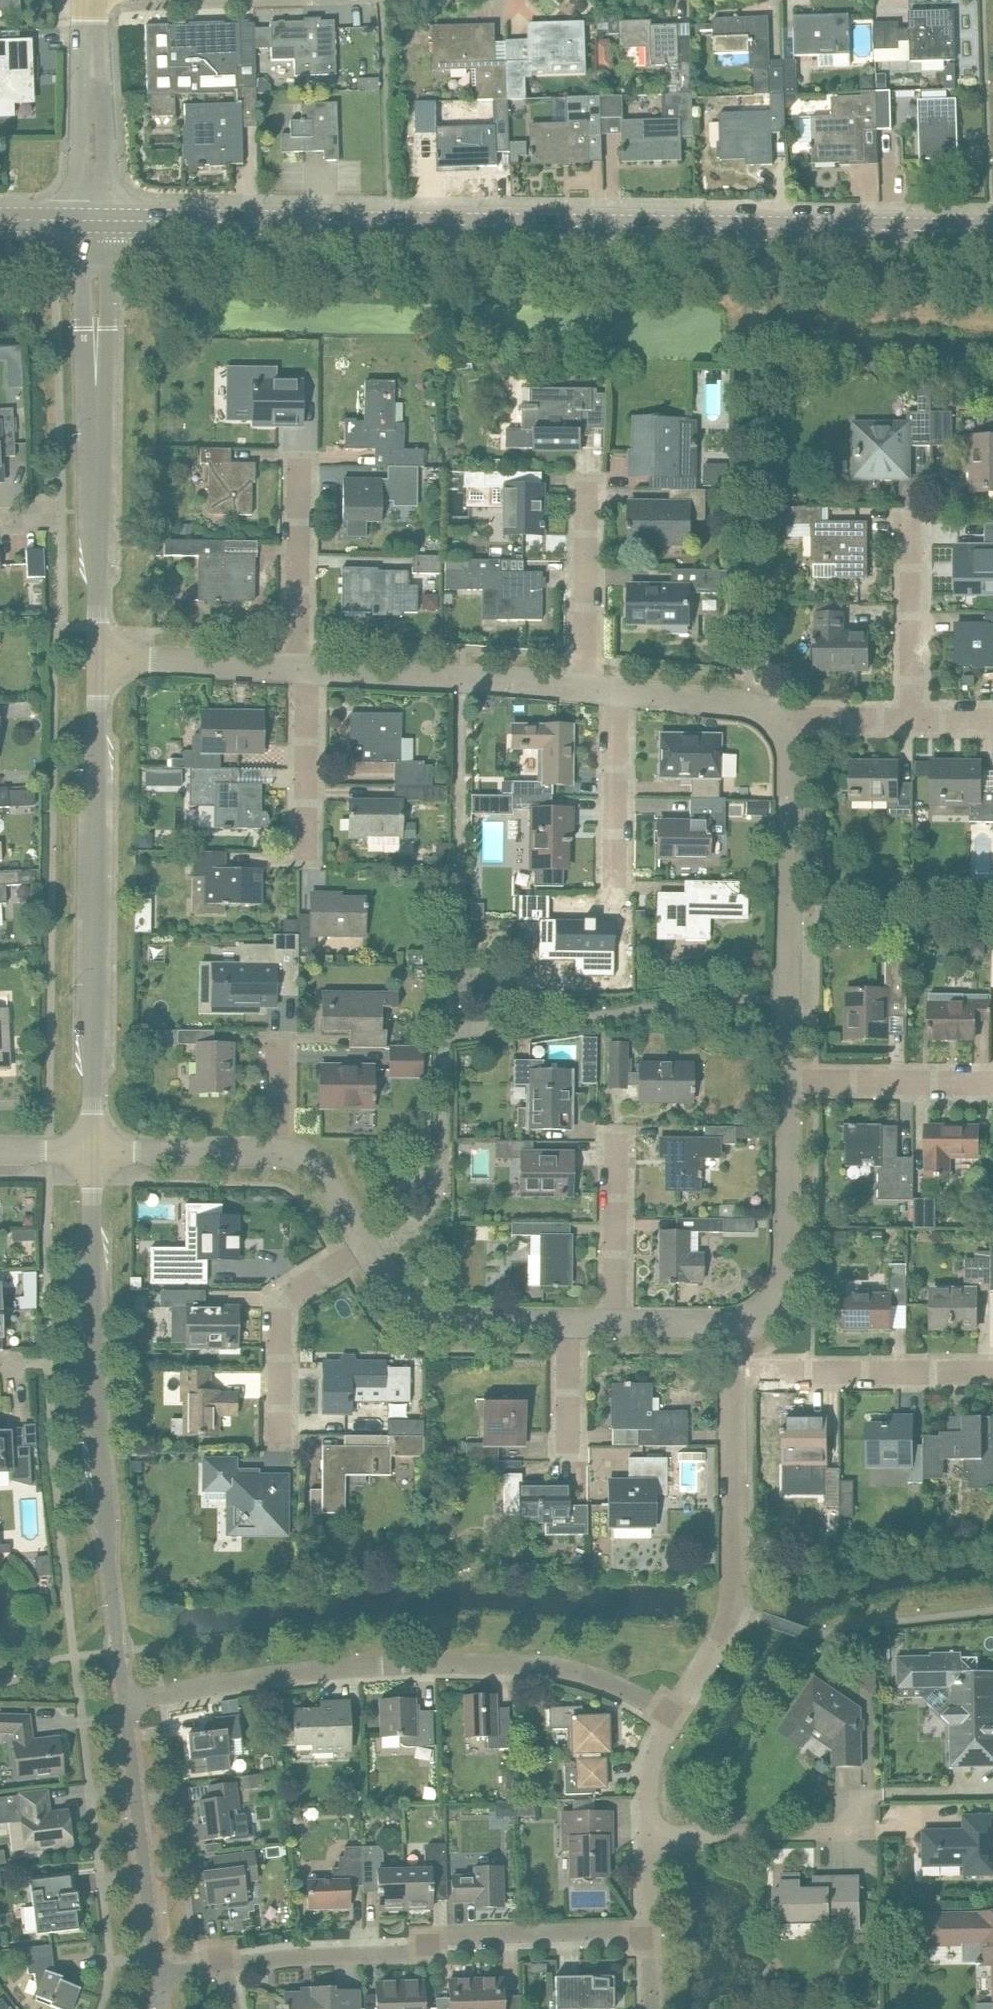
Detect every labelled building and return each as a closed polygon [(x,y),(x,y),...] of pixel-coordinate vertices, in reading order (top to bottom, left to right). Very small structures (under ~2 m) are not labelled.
[(21,10),(20,0),(0,0),(0,11),(21,10)] [(910,12),(910,30),(899,30),(899,22),(874,23),(875,52),(901,52),(901,44),(911,43),(911,61),(955,60),(954,10),(910,12)] [(794,16),(795,36),(795,56),(834,55),(835,66),(851,66),(849,14),(794,16)] [(784,94),(783,60),(770,60),(769,16),(713,19),(713,23),(713,34),(713,38),(714,38),(715,55),(753,54),(754,70),(755,94),(770,94),(784,94)] [(336,74),(335,40),(334,20),(320,21),(320,18),(315,18),(315,23),(307,23),(307,21),(290,22),(290,41),(294,41),(294,75),(336,74)] [(168,26),(168,24),(145,25),(148,117),(176,116),(175,95),(195,94),(232,93),(232,91),(237,91),(237,103),(185,104),(186,165),(197,165),(197,168),(203,168),(203,165),(243,164),(242,128),(257,127),(254,23),(248,23),(248,20),(238,21),(238,23),(186,25),(185,21),(174,22),(174,25),(168,26)] [(620,21),(621,41),(621,49),(651,48),(652,66),(680,64),(678,24),(652,25),(652,20),(620,21)] [(530,24),(531,44),(531,71),(553,70),(552,64),(585,63),(584,22),(530,24)] [(713,23),(700,24),(700,34),(713,34),(713,23)] [(507,99),(506,63),(495,64),(494,25),(462,26),(462,31),(452,31),(451,27),(434,27),(435,70),(472,68),(478,68),(479,87),(480,100),(495,100),(507,99)] [(7,93),(8,101),(5,101),(5,102),(32,101),(31,79),(26,79),(25,62),(30,62),(30,42),(0,43),(0,93),(7,93)] [(783,60),(784,94),(798,93),(797,59),(783,60)] [(506,63),(507,99),(525,99),(524,63),(506,63)] [(955,64),(947,64),(948,89),(956,89),(955,64)] [(681,94),(692,93),(691,65),(680,65),(681,94)] [(877,74),(877,90),(887,90),(886,74),(877,74)] [(873,76),(859,76),(860,90),(874,90),(873,76)] [(378,91),(378,78),(367,78),(367,91),(378,91)] [(877,91),(878,130),(892,129),(890,90),(877,91)] [(830,98),(831,116),(811,117),(812,154),(842,154),(843,162),(865,161),(864,130),(878,130),(877,91),(863,91),(863,97),(830,98)] [(629,122),(623,122),(624,161),(682,159),(681,131),(693,131),(693,119),(692,97),(692,93),(681,94),(663,94),(663,107),(679,106),(680,120),(629,122)] [(798,93),(784,94),(785,107),(791,107),(799,98),(798,93)] [(784,94),(770,94),(771,118),(719,120),(720,158),(750,157),(750,165),(773,163),(771,134),(785,133),(785,107),(784,94)] [(571,163),(590,162),(589,142),(589,136),(602,135),(602,118),(601,96),(586,97),(568,97),(569,123),(531,124),(532,144),(532,164),(562,163),(561,160),(570,160),(571,163)] [(623,96),(601,96),(602,118),(623,117),(623,96)] [(507,99),(495,100),(496,126),(438,128),(440,159),(478,158),(478,166),(497,165),(497,152),(509,152),(507,99)] [(921,160),(939,159),(939,160),(944,160),(944,159),(958,159),(957,139),(953,139),(953,131),(956,131),(957,99),(919,100),(921,160)] [(290,135),(281,135),(282,152),(324,151),(324,160),(339,160),(337,102),(301,103),(301,121),(290,122),(290,135)] [(527,142),(512,143),(512,163),(521,163),(521,156),(528,155),(527,142)] [(27,379),(27,346),(0,346),(0,361),(1,361),(1,380),(27,379)] [(299,370),(316,369),(316,358),(299,359),(299,370)] [(228,369),(228,408),(254,409),(254,425),(302,425),(302,405),(302,381),(274,381),(275,369),(228,369)] [(607,429),(608,394),(598,394),(598,388),(531,388),(531,405),(521,405),(521,410),(523,410),(523,428),(507,428),(507,448),(582,448),(582,423),(592,423),(592,428),(607,429)] [(388,466),(417,466),(424,467),(424,449),(404,449),(404,423),(393,422),(394,398),(364,398),(364,420),(345,420),(345,448),(365,449),(365,446),(375,446),(375,454),(389,454),(388,466)] [(15,456),(13,408),(0,408),(0,457),(15,456)] [(856,478),(875,477),(909,477),(908,446),(932,446),(932,412),(907,412),(907,424),(859,425),(859,458),(856,458),(856,478)] [(952,412),(932,412),(932,446),(953,446),(952,412)] [(670,488),(670,489),(699,489),(699,488),(697,488),(697,474),(697,456),(698,456),(698,454),(696,454),(697,422),(700,422),(700,421),(698,421),(698,419),(662,419),(662,416),(657,416),(657,418),(635,418),(635,451),(631,451),(631,474),(629,474),(629,475),(661,476),(661,488),(670,488)] [(968,435),(968,453),(972,453),(972,492),(992,492),(992,435),(968,435)] [(231,448),(211,448),(200,448),(200,468),(208,468),(208,483),(213,483),(213,510),(235,510),(235,515),(252,515),(252,494),(250,494),(250,482),(255,482),(255,463),(231,463),(231,448)] [(729,486),(730,465),(728,465),(728,476),(705,476),(705,486),(729,486)] [(417,466),(388,466),(388,479),(405,479),(405,489),(417,490),(417,466)] [(483,472),(467,472),(467,486),(489,487),(489,507),(504,507),(504,511),(504,534),(522,534),(542,534),(542,528),(543,528),(543,523),(543,512),(543,503),(543,486),(523,486),(523,472),(503,472),(483,472)] [(361,531),(362,521),(381,521),(381,483),(374,483),(374,479),(343,479),(343,521),(346,521),(345,531),(347,533),(359,533),(361,531)] [(699,489),(670,489),(670,503),(651,503),(631,503),(630,525),(629,525),(629,529),(630,529),(630,543),(650,543),(690,543),(690,520),(707,520),(707,490),(699,490),(699,489)] [(794,509),(794,524),(815,524),(814,577),(868,578),(868,541),(862,541),(862,529),(868,529),(868,521),(848,521),(822,520),(822,506),(794,506),(794,509)] [(794,524),(794,509),(766,508),(765,527),(793,528),(794,524)] [(191,524),(180,524),(180,534),(191,534),(191,524)] [(956,546),(956,594),(976,594),(992,594),(992,524),(985,524),(985,546),(956,546)] [(154,540),(154,555),(164,555),(198,556),(198,566),(198,568),(206,568),(206,579),(206,600),(215,600),(215,602),(219,602),(219,600),(254,601),(254,555),(234,555),(224,555),(224,541),(164,540),(154,540)] [(26,550),(28,577),(45,577),(44,549),(26,550)] [(442,555),(413,555),(413,573),(441,573),(442,555)] [(444,559),(444,571),(466,571),(466,577),(466,589),(483,589),(498,589),(497,620),(510,620),(541,620),(542,588),(539,588),(539,578),(542,578),(542,572),(522,572),(499,572),(499,560),(467,559),(444,559)] [(417,609),(417,589),(417,582),(408,582),(408,571),(362,571),(362,567),(342,567),(342,611),(370,611),(370,614),(376,614),(376,609),(417,609)] [(630,584),(629,624),(690,625),(690,593),(720,593),(721,570),(673,569),(672,585),(630,584)] [(437,595),(422,595),(423,605),(428,610),(438,609),(437,595)] [(816,669),(834,670),(868,670),(868,632),(843,632),(843,613),(818,612),(818,631),(816,631),(816,669)] [(984,612),(984,624),(956,623),(956,641),(956,667),(992,667),(992,612),(984,612)] [(190,768),(220,768),(220,752),(262,752),(263,712),(244,712),(244,717),(204,716),(204,712),(203,712),(203,732),(203,751),(184,751),(183,759),(183,768),(190,768)] [(431,764),(425,764),(425,761),(401,761),(401,714),(375,714),(375,716),(366,716),(366,714),(351,714),(350,761),(394,762),(394,786),(431,786),(431,764)] [(548,783),(552,783),(572,784),(573,725),(513,725),(513,745),(548,745),(548,783)] [(660,759),(660,777),(680,777),(691,778),(691,797),(720,798),(720,754),(720,737),(699,737),(699,734),(661,734),(660,754),(660,759)] [(171,759),(171,768),(183,768),(183,759),(171,759)] [(889,801),(888,807),(888,815),(913,815),(913,783),(898,783),(898,761),(889,761),(889,763),(853,762),(853,761),(851,761),(851,801),(889,801)] [(980,792),(980,762),(962,762),(962,763),(953,763),(953,762),(932,761),(932,801),(970,801),(970,821),(992,822),(992,792),(980,792)] [(928,762),(915,762),(915,776),(928,776),(928,762)] [(220,768),(190,768),(189,805),(220,805),(220,828),(242,828),(262,828),(262,810),(258,810),(258,784),(238,783),(238,768),(220,768)] [(165,770),(145,770),(145,786),(165,786),(165,770)] [(503,781),(503,795),(512,796),(512,781),(503,781)] [(512,796),(543,796),(543,782),(512,781),(512,796)] [(431,786),(394,786),(394,801),(370,801),(350,801),(349,837),(367,837),(367,845),(400,845),(400,838),(402,838),(403,802),(446,803),(446,786),(431,786)] [(11,811),(9,789),(0,790),(0,811),(11,811)] [(488,795),(472,795),(472,814),(488,814),(488,795)] [(543,796),(512,796),(512,810),(533,810),(532,868),(566,869),(566,842),(571,842),(571,839),(566,839),(566,829),(571,830),(572,809),(552,809),(552,796),(543,796)] [(659,821),(659,857),(679,858),(709,858),(709,822),(709,813),(724,814),(724,798),(720,798),(691,797),(691,813),(691,822),(679,822),(659,821)] [(747,800),(746,813),(769,814),(769,801),(747,800)] [(414,823),(403,823),(403,838),(414,838),(414,823)] [(151,833),(137,833),(137,847),(151,847),(151,833)] [(433,856),(428,856),(428,864),(443,864),(445,842),(437,842),(436,852),(433,852),(433,856)] [(195,852),(195,877),(192,876),(191,912),(228,912),(228,904),(261,904),(261,868),(224,868),(224,852),(195,852)] [(6,902),(6,885),(21,884),(21,872),(0,873),(0,902),(6,902)] [(34,872),(21,872),(21,884),(34,884),(34,872)] [(685,881),(661,882),(661,892),(686,891),(685,881)] [(658,930),(678,930),(683,930),(683,939),(708,939),(709,897),(738,897),(738,882),(692,882),(692,894),(659,894),(658,918),(657,918),(657,923),(658,923),(658,930)] [(299,914),(298,934),(298,945),(317,945),(317,936),(365,936),(365,898),(341,897),(341,893),(312,893),(312,909),(315,909),(315,914),(299,914)] [(549,896),(519,895),(519,921),(548,921),(549,896)] [(471,905),(471,919),(471,920),(482,920),(482,905),(471,905)] [(283,925),(283,934),(298,934),(298,920),(287,920),(283,925)] [(614,959),(614,940),(614,920),(584,920),(584,924),(577,924),(577,920),(556,920),(555,958),(614,959)] [(212,986),(212,1006),(246,1006),(246,999),(258,999),(257,1006),(276,1006),(276,993),(298,993),(298,975),(298,955),(298,945),(298,934),(275,934),(275,946),(242,946),(242,964),(212,963),(212,986)] [(983,953),(983,940),(970,940),(971,954),(983,953)] [(751,948),(747,952),(748,958),(752,961),(757,961),(761,957),(760,951),(756,948),(751,948)] [(894,990),(868,990),(848,990),(847,1038),(887,1038),(887,1015),(907,1016),(907,962),(894,962),(894,990)] [(322,991),(322,1006),(322,1031),(349,1031),(349,1048),(387,1048),(387,1008),(398,1008),(398,992),(347,991),(322,991)] [(948,1039),(948,1037),(958,1037),(958,1039),(974,1039),(974,1019),(991,1019),(992,995),(930,995),(930,1039),(948,1039)] [(10,1066),(8,1010),(0,1010),(0,1066),(10,1066)] [(214,1030),(194,1030),(177,1029),(177,1044),(197,1044),(197,1076),(190,1076),(190,1092),(223,1093),(223,1094),(227,1094),(227,1093),(233,1093),(233,1070),(233,1063),(233,1044),(214,1043),(214,1030)] [(582,1038),(582,1084),(596,1084),(596,1038),(582,1038)] [(627,1044),(610,1043),(609,1088),(627,1088),(627,1085),(640,1086),(640,1102),(692,1101),(692,1093),(694,1093),(694,1089),(692,1089),(692,1064),(640,1064),(640,1074),(627,1073),(627,1044)] [(421,1048),(391,1047),(391,1069),(421,1069),(421,1048)] [(557,1070),(542,1070),(542,1061),(516,1061),(515,1082),(527,1082),(526,1129),(534,1129),(554,1129),(555,1113),(570,1113),(570,1094),(581,1094),(581,1093),(573,1093),(573,1075),(557,1075),(557,1070)] [(321,1108),(341,1108),(344,1108),(344,1099),(372,1100),(373,1065),(321,1065),(321,1108)] [(845,1167),(846,1167),(846,1160),(877,1160),(877,1201),(912,1201),(912,1229),(934,1230),(935,1199),(914,1199),(914,1184),(914,1160),(898,1160),(898,1126),(879,1126),(879,1129),(869,1129),(869,1125),(845,1125),(845,1167)] [(978,1157),(978,1147),(978,1127),(951,1127),(951,1129),(944,1129),(944,1126),(926,1126),(926,1156),(927,1156),(927,1177),(949,1177),(949,1156),(978,1157)] [(417,1127),(417,1139),(431,1139),(431,1127),(417,1127)] [(704,1139),(680,1139),(660,1138),(660,1157),(669,1157),(669,1165),(666,1165),(666,1190),(700,1190),(700,1157),(719,1157),(719,1144),(736,1144),(736,1127),(704,1127),(704,1139)] [(523,1195),(552,1196),(572,1196),(572,1154),(533,1153),(533,1141),(513,1142),(496,1141),(496,1159),(523,1159),(523,1195)] [(185,1248),(151,1248),(151,1283),(207,1283),(207,1259),(238,1259),(238,1249),(235,1249),(235,1238),(238,1238),(238,1217),(222,1216),(222,1204),(201,1204),(201,1232),(186,1232),(185,1248)] [(19,1216),(20,1225),(32,1224),(31,1212),(23,1213),(19,1216)] [(723,1219),(696,1219),(696,1233),(723,1233),(723,1219)] [(552,1224),(512,1223),(512,1236),(537,1236),(542,1236),(542,1256),(530,1256),(529,1282),(529,1285),(553,1285),(553,1287),(558,1289),(558,1287),(558,1285),(571,1285),(572,1235),(552,1235),(552,1224)] [(488,1237),(488,1225),(473,1225),(473,1237),(488,1237)] [(35,1230),(23,1231),(23,1241),(35,1240),(37,1240),(36,1230),(35,1230)] [(706,1281),(706,1261),(706,1253),(693,1253),(693,1231),(659,1231),(659,1261),(659,1281),(669,1281),(669,1283),(674,1284),(674,1281),(689,1281),(706,1281)] [(828,1232),(828,1245),(846,1245),(846,1233),(828,1232)] [(991,1290),(991,1260),(966,1260),(965,1289),(932,1289),(931,1329),(976,1329),(976,1290),(991,1290)] [(889,1294),(865,1294),(845,1294),(845,1311),(843,1311),(844,1316),(845,1316),(845,1328),(891,1328),(891,1306),(906,1306),(906,1276),(889,1276),(889,1294)] [(140,1278),(130,1278),(130,1290),(140,1290),(140,1278)] [(175,1338),(187,1338),(187,1347),(237,1347),(237,1315),(237,1307),(205,1307),(205,1291),(185,1290),(160,1290),(160,1308),(175,1308),(175,1338)] [(300,1348),(300,1361),(312,1361),(312,1348),(300,1348)] [(324,1414),(344,1414),(350,1414),(350,1387),(385,1388),(385,1362),(356,1362),(354,1355),(342,1355),(340,1361),(324,1361),(324,1414)] [(209,1372),(182,1372),(182,1386),(185,1386),(185,1434),(216,1434),(216,1413),(236,1413),(236,1395),(217,1395),(217,1392),(209,1392),(209,1386),(209,1372)] [(612,1383),(612,1403),(612,1429),(638,1430),(638,1446),(688,1445),(687,1410),(652,1411),(652,1383),(630,1383),(630,1382),(624,1382),(624,1383),(612,1383)] [(467,1461),(478,1461),(498,1461),(498,1445),(524,1445),(524,1427),(524,1417),(524,1399),(485,1399),(485,1443),(467,1443),(467,1461)] [(784,1464),(804,1464),(826,1464),(827,1416),(811,1416),(811,1421),(784,1421),(784,1430),(781,1430),(781,1434),(784,1434),(784,1464)] [(924,1477),(923,1445),(912,1445),(912,1417),(896,1417),(896,1425),(888,1425),(888,1423),(883,1423),(883,1425),(868,1425),(868,1445),(868,1467),(909,1467),(909,1483),(924,1483),(924,1477)] [(924,1436),(924,1445),(924,1477),(942,1477),(942,1459),(967,1459),(966,1477),(970,1477),(970,1485),(992,1485),(992,1417),(952,1417),(952,1436),(924,1436)] [(387,1419),(387,1437),(423,1437),(423,1420),(387,1419)] [(11,1471),(12,1480),(30,1484),(32,1484),(30,1446),(24,1446),(23,1427),(0,1428),(0,1472),(11,1471)] [(145,1434),(133,1434),(133,1446),(145,1446),(145,1434)] [(423,1437),(387,1437),(344,1436),(344,1448),(324,1448),(323,1490),(310,1490),(310,1511),(343,1512),(344,1468),(372,1468),(372,1474),(388,1474),(388,1452),(423,1453),(423,1437)] [(442,1445),(440,1457),(454,1459),(456,1447),(442,1445)] [(612,1480),(612,1503),(601,1503),(601,1504),(612,1504),(612,1528),(652,1528),(652,1494),(667,1494),(667,1457),(629,1457),(629,1479),(610,1479),(610,1480),(612,1480)] [(235,1459),(215,1459),(203,1459),(203,1486),(226,1486),(226,1534),(287,1534),(288,1475),(235,1475),(235,1459)] [(839,1468),(824,1468),(824,1505),(839,1505),(839,1468)] [(520,1483),(520,1486),(506,1486),(506,1505),(520,1505),(520,1522),(546,1522),(546,1535),(588,1535),(588,1505),(567,1505),(567,1483),(520,1483)] [(47,1556),(36,1558),(39,1577),(50,1575),(50,1572),(47,1556)] [(922,1697),(930,1688),(949,1688),(950,1706),(942,1716),(950,1724),(951,1768),(992,1767),(992,1671),(975,1672),(962,1659),(962,1652),(931,1652),(931,1655),(896,1656),(897,1689),(898,1689),(899,1698),(922,1697)] [(841,1672),(861,1686),(860,1665),(841,1672)] [(803,1747),(820,1722),(833,1731),(834,1766),(862,1765),(861,1708),(815,1677),(779,1730),(803,1747)] [(509,1707),(496,1707),(495,1695),(465,1696),(465,1716),(466,1737),(488,1736),(488,1749),(510,1748),(509,1707)] [(404,1745),(407,1747),(434,1746),(433,1730),(433,1710),(415,1711),(415,1699),(380,1700),(380,1720),(381,1736),(399,1736),(399,1739),(401,1743),(404,1745)] [(350,1734),(350,1721),(349,1701),(321,1702),(321,1709),(293,1710),(294,1745),(312,1744),(313,1752),(346,1751),(345,1735),(350,1734)] [(577,1759),(577,1768),(566,1768),(566,1765),(564,1766),(565,1794),(598,1793),(598,1792),(595,1792),(595,1787),(606,1787),(605,1759),(601,1759),(601,1752),(609,1752),(608,1716),(582,1717),(582,1706),(549,1707),(549,1729),(572,1728),(573,1753),(581,1753),(581,1759),(577,1759)] [(264,1714),(262,1717),(262,1723),(266,1726),(272,1725),(274,1722),(274,1716),(270,1713),(264,1714)] [(1,1715),(1,1732),(12,1732),(18,1779),(63,1773),(58,1738),(32,1741),(29,1716),(1,1715)] [(241,1739),(241,1736),(238,1716),(212,1719),(214,1731),(187,1735),(190,1759),(205,1758),(207,1771),(231,1768),(227,1741),(241,1739)] [(259,1774),(241,1776),(243,1788),(260,1786),(259,1774)] [(511,1776),(502,1776),(503,1798),(512,1798),(511,1776)] [(200,1841),(220,1839),(230,1837),(231,1841),(247,1839),(244,1813),(227,1815),(227,1811),(239,1809),(235,1782),(208,1786),(210,1799),(199,1800),(202,1824),(198,1824),(200,1841)] [(21,1797),(0,1799),(0,1825),(22,1822),(26,1850),(72,1845),(67,1811),(48,1813),(46,1792),(20,1794),(21,1797)] [(534,1802),(518,1802),(518,1816),(534,1816),(534,1802)] [(401,1807),(389,1808),(389,1815),(395,1820),(402,1819),(401,1807)] [(571,1849),(571,1859),(571,1879),(572,1879),(572,1874),(605,1874),(605,1878),(606,1878),(606,1838),(611,1838),(610,1813),(590,1813),(565,1813),(566,1849),(571,1849)] [(923,1830),(924,1866),(965,1865),(965,1875),(992,1875),(992,1815),(964,1815),(964,1829),(923,1830)] [(425,1868),(404,1869),(405,1909),(432,1908),(431,1881),(447,1880),(445,1844),(429,1844),(424,1849),(425,1868)] [(405,1909),(404,1869),(383,1869),(383,1850),(378,1846),(361,1846),(361,1847),(362,1883),(378,1882),(378,1890),(379,1910),(405,1909)] [(266,1848),(267,1858),(280,1856),(279,1847),(266,1848)] [(362,1883),(361,1847),(346,1847),(346,1857),(338,1857),(339,1865),(332,1865),(332,1880),(308,1881),(309,1908),(349,1907),(349,1885),(363,1885),(362,1883)] [(247,1905),(244,1885),(244,1881),(257,1879),(254,1852),(234,1855),(214,1857),(216,1871),(204,1873),(207,1873),(208,1882),(205,1882),(208,1904),(228,1902),(228,1908),(247,1905)] [(503,1906),(502,1886),(501,1867),(474,1868),(474,1876),(452,1877),(453,1903),(468,1902),(468,1900),(475,1900),(475,1907),(503,1906)] [(78,1929),(75,1911),(80,1910),(77,1892),(73,1892),(71,1874),(29,1879),(31,1892),(26,1892),(28,1906),(21,1906),(24,1936),(58,1932),(78,1929)] [(773,1891),(774,1911),(774,1921),(829,1920),(830,1928),(861,1927),(860,1877),(813,1878),(814,1890),(801,1890),(801,1874),(781,1875),(781,1890),(773,1891)] [(981,1913),(981,1914),(927,1914),(928,1944),(981,1943),(982,1964),(992,1964),(992,1913),(981,1913)] [(27,1960),(28,1974),(34,1973),(35,1981),(41,1983),(37,1997),(51,2002),(50,2006),(58,2008),(71,2008),(79,1988),(80,1989),(80,1988),(61,1980),(62,1976),(55,1974),(51,1945),(27,1948),(29,1960),(27,1960)] [(547,1964),(531,1965),(531,1972),(547,1972),(547,1964)] [(613,1988),(608,1988),(608,1979),(592,1977),(592,1976),(555,1976),(556,1996),(556,2008),(614,2008),(613,1988)] [(476,1979),(476,2008),(520,2008),(503,2008),(502,1978),(476,1979)] [(476,1979),(449,1980),(449,2000),(450,2008),(476,2008),(476,1979)] [(399,1981),(400,2008),(436,2008),(436,2007),(424,2008),(424,2000),(423,1980),(399,1981)] [(372,2008),(400,2008),(399,1981),(376,1982),(376,2008),(372,2008)] [(334,1987),(311,1988),(311,1989),(301,1990),(301,1992),(284,1992),(285,2008),(335,2008),(334,1987)] [(2,1999),(0,2001),(0,2008),(10,2008),(2,1999)]
